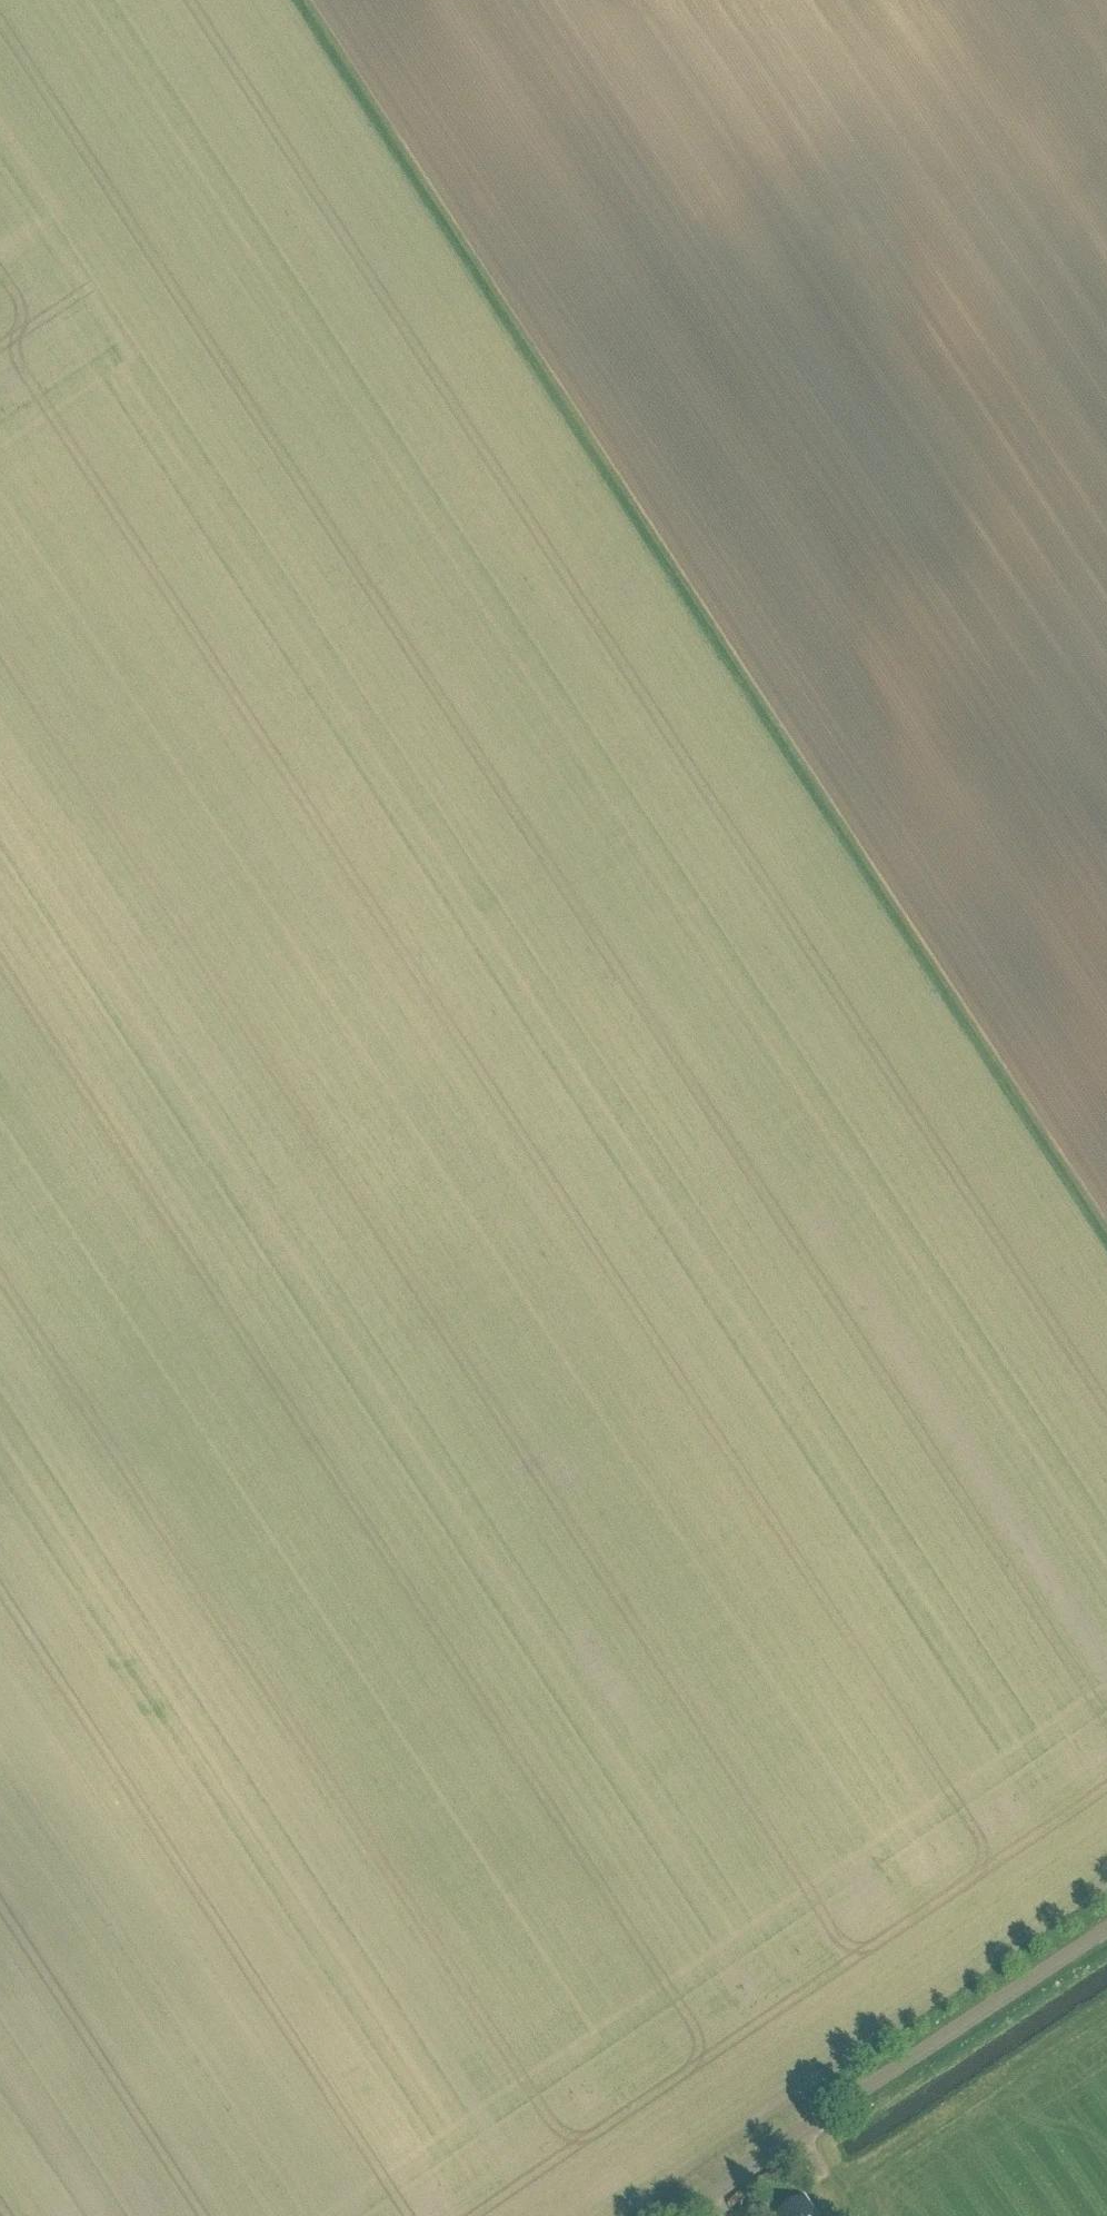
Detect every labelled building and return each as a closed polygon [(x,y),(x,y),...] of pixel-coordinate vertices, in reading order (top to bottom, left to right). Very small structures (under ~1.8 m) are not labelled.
[(805,2197),(776,2215),(818,2215),(805,2197)]
